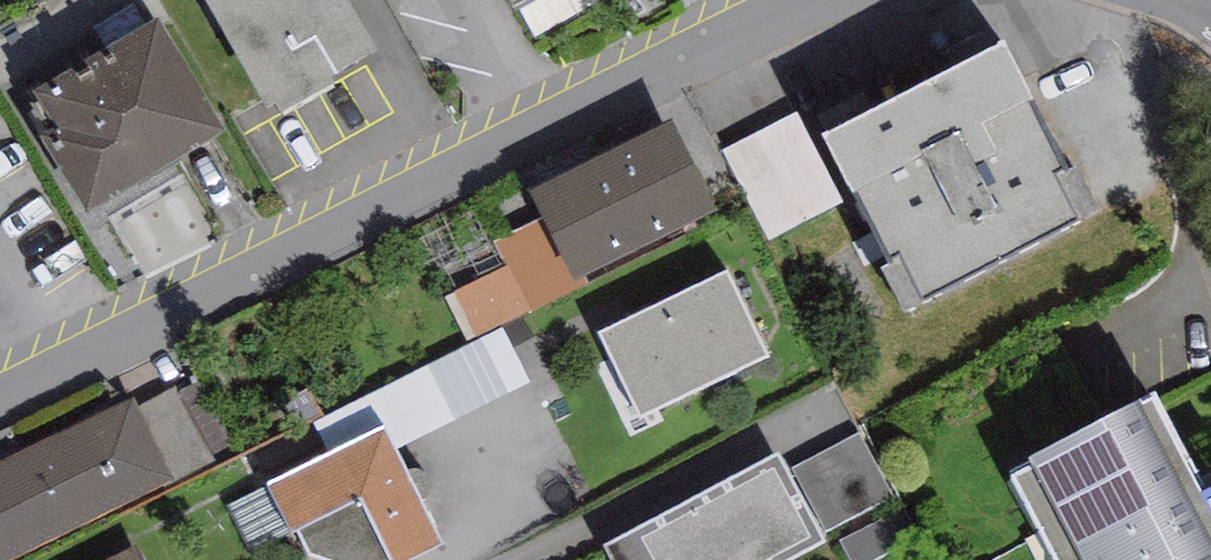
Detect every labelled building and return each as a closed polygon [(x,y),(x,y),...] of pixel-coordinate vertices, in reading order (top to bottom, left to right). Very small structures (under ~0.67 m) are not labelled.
[(263,120),(274,113),(280,124),(337,92),(332,84),(378,59),(345,0),(196,0),(263,120)] [(518,11),(538,0),(513,0),(518,11)] [(162,31),(36,104),(56,139),(42,147),(85,221),(226,139),(162,31)] [(1007,52),(820,151),(911,321),(1098,221),(1007,52)] [(531,195),(577,288),(719,218),(673,126),(531,195)] [(527,263),(464,289),(481,333),(545,307),(527,263)] [(727,278),(598,337),(638,423),(767,364),(727,278)] [(518,322),(385,390),(413,445),(546,377),(518,322)] [(173,483),(133,402),(0,468),(0,559),(15,559),(173,483)] [(1011,490),(1048,559),(1210,559),(1210,518),(1155,414),(1011,490)] [(266,489),(293,542),(298,537),(308,559),(427,559),(444,551),(386,430),(266,489)] [(603,550),(608,559),(793,559),(823,543),(819,537),(894,497),(861,436),(792,473),(787,476),(775,455),(603,550)] [(113,559),(141,559),(136,549),(113,559)]
